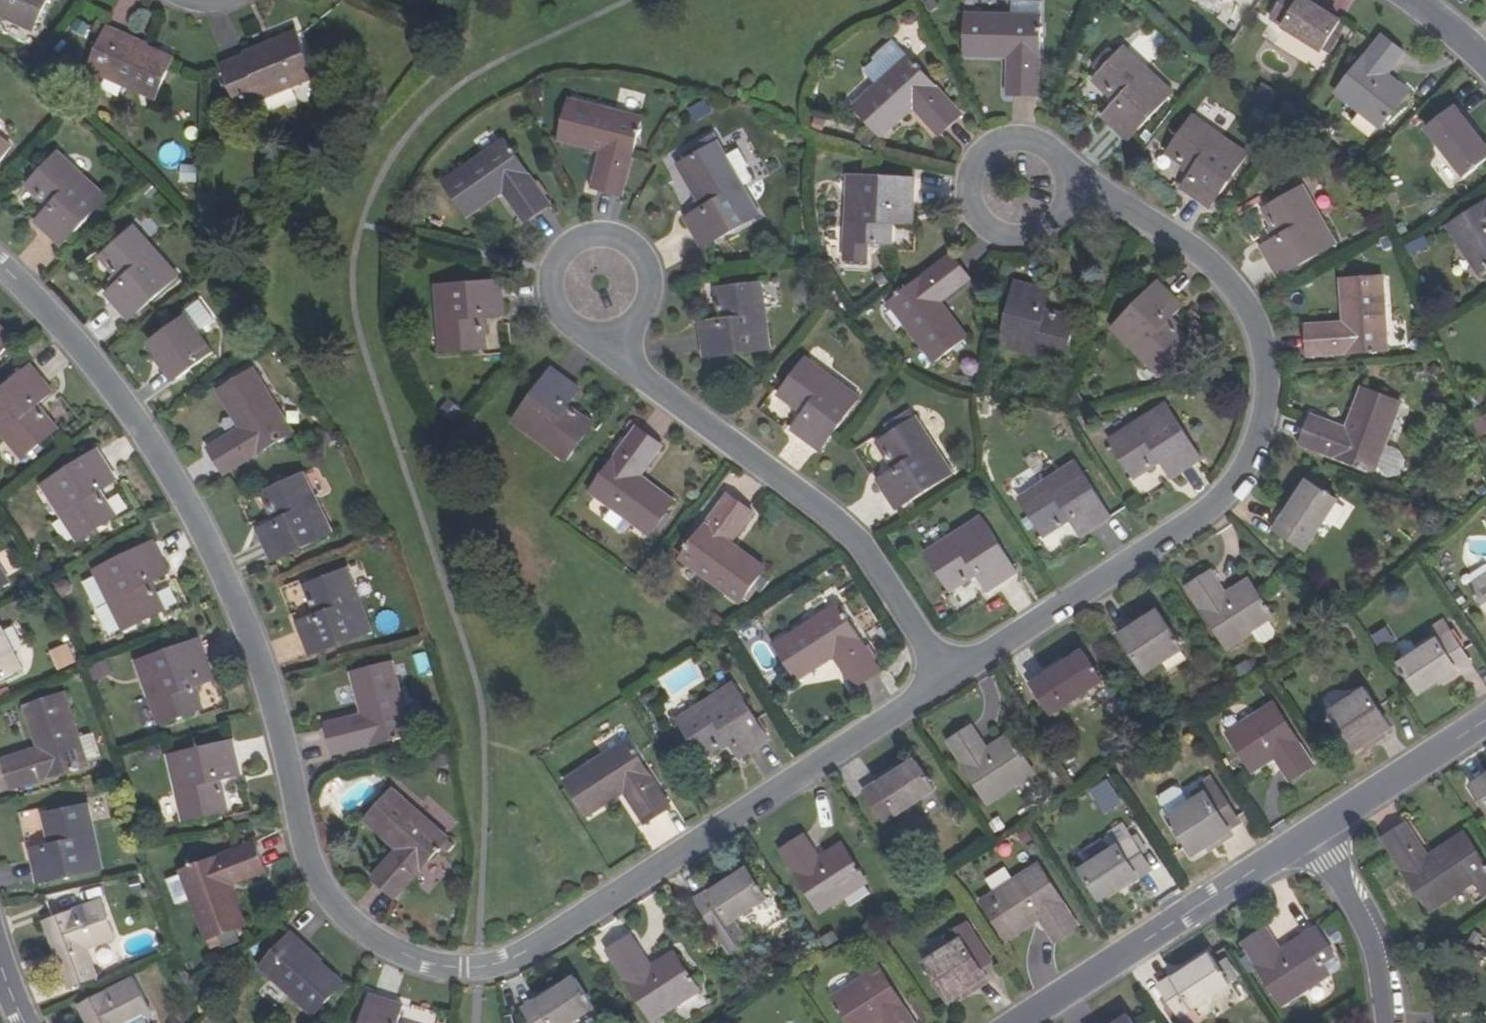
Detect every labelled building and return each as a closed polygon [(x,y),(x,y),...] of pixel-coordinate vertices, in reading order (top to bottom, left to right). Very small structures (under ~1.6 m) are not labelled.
[(31,31),(47,0),(0,0),(0,15),(31,31)] [(1270,17),(1330,54),(1340,38),(1331,32),(1339,20),(1320,9),(1306,0),(1281,0),(1270,17)] [(1312,0),(1306,0),(1320,9),(1322,6),(1312,0)] [(963,18),(963,58),(1008,59),(1007,96),(1037,97),(1037,2),(1008,2),(1008,18),(963,18)] [(1362,28),(1367,21),(1362,18),(1358,25),(1362,28)] [(107,25),(86,65),(151,98),(171,58),(121,34),(122,31),(107,25)] [(1381,35),(1332,90),(1373,127),(1403,93),(1384,77),(1379,73),(1388,62),(1393,66),(1403,54),(1381,35)] [(313,79),(296,36),(221,66),(238,109),(313,79)] [(1099,76),(1109,85),(1106,89),(1119,103),(1105,116),(1129,141),(1176,94),(1129,46),(1099,76)] [(871,92),(898,66),(884,51),(867,66),(869,68),(858,78),(871,92)] [(1388,62),(1379,73),(1384,77),(1393,66),(1388,62)] [(900,64),(898,66),(871,92),(847,114),(874,144),(906,115),(932,142),(954,122),(900,64)] [(1106,89),(1109,85),(1099,76),(1096,79),(1106,89)] [(607,153),(596,188),(623,196),(646,122),(576,101),(564,140),(607,153)] [(1459,106),(1456,108),(1477,137),(1480,135),(1459,106)] [(1428,129),(1463,176),(1485,159),(1485,148),(1477,137),(1456,108),(1428,129)] [(1193,114),(1170,148),(1181,156),(1178,160),(1193,170),(1182,187),(1210,206),(1248,151),(1193,114)] [(555,199),(522,129),(456,161),(473,197),(512,179),(528,212),(555,199)] [(12,147),(0,137),(0,162),(12,147)] [(1167,152),(1178,160),(1181,156),(1170,148),(1167,152)] [(32,182),(42,191),(38,195),(51,206),(37,222),(63,246),(108,197),(60,152),(32,182)] [(727,155),(691,175),(699,188),(693,191),(702,207),(685,216),(702,246),(760,213),(727,155)] [(915,176),(850,173),(847,259),(870,260),(871,240),(888,241),(888,227),(894,227),(895,209),(914,210),(915,176)] [(686,178),(693,191),(699,188),(691,175),(686,178)] [(38,195),(42,191),(32,182),(29,186),(38,195)] [(1304,183),(1268,203),(1276,215),(1271,219),(1280,234),(1261,244),(1279,274),(1337,241),(1304,183)] [(1451,225),(1480,271),(1485,267),(1485,202),(1451,225)] [(1263,205),(1271,219),(1276,215),(1268,203),(1263,205)] [(103,251),(113,262),(108,265),(120,279),(104,292),(127,318),(177,274),(133,225),(103,251)] [(108,265),(113,262),(103,251),(99,255),(108,265)] [(952,253),(890,299),(932,357),(965,333),(940,298),(970,276),(952,253)] [(502,280),(435,284),(438,350),(480,349),(479,333),(484,333),(484,316),(503,315),(502,280)] [(1041,290),(1008,282),(992,345),(1056,362),(1066,323),(1053,320),(1054,315),(1036,310),(1041,290)] [(1384,356),(1383,283),(1343,284),(1343,328),(1306,329),(1306,357),(1384,356)] [(763,284),(722,288),(723,303),(717,304),(719,322),(700,323),(703,357),(769,351),(763,284)] [(1182,309),(1157,285),(1109,331),(1155,377),(1186,349),(1175,338),(1179,335),(1167,323),(1182,309)] [(149,340),(159,355),(174,377),(212,352),(186,315),(149,340)] [(14,339),(0,325),(0,353),(14,339)] [(1189,345),(1179,335),(1175,338),(1186,349),(1189,345)] [(153,358),(169,381),(174,377),(159,355),(153,358)] [(785,392),(796,400),(792,405),(807,416),(795,432),(822,452),(862,398),(809,359),(785,392)] [(0,391),(0,432),(22,459),(54,434),(45,423),(49,420),(38,406),(54,393),(32,366),(0,391)] [(578,388),(550,367),(511,420),(564,460),(589,427),(577,419),(580,414),(566,404),(578,388)] [(288,433),(249,369),(215,390),(238,427),(207,447),(222,474),(288,433)] [(1348,418),(1312,407),(1304,435),(1378,459),(1387,431),(1401,390),(1361,377),(1348,418)] [(792,405),(796,400),(785,392),(781,397),(792,405)] [(1111,443),(1132,476),(1144,469),(1148,474),(1163,465),(1173,481),(1203,463),(1167,406),(1111,443)] [(592,423),(580,414),(577,419),(589,427),(592,423)] [(58,431),(49,420),(45,423),(54,434),(58,431)] [(884,457),(893,472),(877,482),(896,511),(951,476),(915,420),(881,441),(889,454),(884,457)] [(640,476),(662,446),(638,428),(592,491),(650,534),(675,501),(640,476)] [(1403,436),(1387,431),(1378,459),(1392,464),(1404,459),(1409,445),(1403,436)] [(876,444),(884,457),(889,454),(881,441),(876,444)] [(102,454),(46,489),(81,546),(116,524),(108,512),(113,509),(104,494),(120,484),(102,454)] [(1019,502),(1040,536),(1053,528),(1056,533),(1070,524),(1081,541),(1110,522),(1075,466),(1019,502)] [(1135,482),(1148,474),(1144,469),(1132,476),(1135,482)] [(267,505),(275,520),(257,529),(271,561),(331,533),(303,473),(265,491),(272,503),(267,505)] [(1298,498),(1286,516),(1283,515),(1275,527),(1306,548),(1338,499),(1310,481),(1298,498)] [(261,493),(267,505),(272,503),(265,491),(261,493)] [(730,494),(684,556),(742,599),(765,567),(731,541),(754,511),(730,494)] [(1298,498),(1294,496),(1283,515),(1286,516),(1298,498)] [(120,522),(113,509),(108,512),(116,524),(120,522)] [(928,555),(950,589),(961,582),(964,587),(979,578),(989,594),(1019,574),(984,520),(928,555)] [(1043,541),(1056,533),(1053,528),(1040,536),(1043,541)] [(155,542),(95,571),(125,630),(161,613),(154,600),(159,597),(151,581),(170,572),(155,542)] [(348,571),(310,584),(315,598),(310,600),(316,616),(296,623),(308,657),(371,634),(348,571)] [(0,572),(0,593),(10,587),(0,572)] [(1212,574),(1187,589),(1227,651),(1275,621),(1250,581),(1226,596),(1222,599),(1215,588),(1219,586),(1212,574)] [(1470,588),(1485,612),(1485,577),(1470,588)] [(950,589),(953,594),(964,587),(961,582),(950,589)] [(304,586),(310,600),(315,598),(310,584),(304,586)] [(1226,596),(1219,586),(1215,588),(1222,599),(1226,596)] [(165,610),(159,597),(154,600),(161,613),(165,610)] [(837,607),(776,646),(798,681),(835,657),(854,688),(879,672),(837,607)] [(1158,613),(1145,621),(1120,637),(1145,675),(1182,651),(1158,613)] [(1117,632),(1120,637),(1145,621),(1143,616),(1117,632)] [(1440,640),(1403,664),(1421,693),(1439,681),(1458,669),(1460,672),(1473,664),(1446,622),(1434,630),(1440,640)] [(25,671),(5,631),(0,634),(0,683),(25,671)] [(200,640),(139,661),(160,724),(199,711),(194,698),(199,697),(193,679),(212,673),(200,640)] [(56,669),(77,664),(72,644),(51,649),(56,669)] [(1044,675),(1031,683),(1052,716),(1102,684),(1084,655),(1064,667),(1046,678),(1044,675)] [(1062,664),(1044,675),(1046,678),(1064,667),(1062,664)] [(350,675),(360,716),(325,725),(332,755),(408,736),(390,665),(350,675)] [(1442,684),(1460,672),(1458,669),(1439,681),(1442,684)] [(677,720),(698,753),(710,746),(713,751),(728,742),(739,759),(768,741),(732,684),(677,720)] [(1367,692),(1329,716),(1353,753),(1368,744),(1391,729),(1367,692)] [(81,740),(66,696),(27,709),(40,749),(4,762),(14,792),(89,766),(88,762),(98,758),(92,737),(81,740)] [(204,710),(199,697),(194,698),(199,711),(204,710)] [(1274,704),(1228,734),(1253,772),(1276,758),(1280,755),(1286,765),(1282,767),(1291,780),(1314,766),(1274,704)] [(1394,734),(1391,729),(1368,744),(1371,749),(1394,734)] [(972,730),(948,746),(987,807),(1034,777),(1009,739),(986,753),(982,756),(976,745),(980,743),(972,730)] [(233,741),(168,755),(183,821),(222,813),(219,798),(225,797),(221,779),(241,775),(233,741)] [(671,808),(629,742),(568,781),(590,815),(626,792),(646,823),(671,808)] [(986,753),(980,743),(976,745),(982,756),(986,753)] [(702,758),(713,751),(710,746),(698,753),(702,758)] [(1286,765),(1280,755),(1276,758),(1282,767),(1286,765)] [(877,782),(863,791),(883,823),(934,790),(915,761),(897,773),(879,785),(877,782)] [(895,770),(877,782),(879,785),(897,773),(895,770)] [(1485,776),(1484,774),(1470,782),(1485,807),(1485,776)] [(1090,789),(1105,814),(1124,802),(1109,778),(1090,789)] [(1202,791),(1205,796),(1217,788),(1214,783),(1202,791)] [(1168,819),(1193,857),(1206,849),(1230,834),(1224,825),(1236,818),(1217,788),(1205,796),(1168,819)] [(228,811),(225,797),(219,798),(222,813),(228,811)] [(445,849),(393,797),(364,826),(395,857),(369,884),(390,905),(445,849)] [(90,806),(51,814),(53,828),(47,829),(51,847),(32,851),(38,885),(103,873),(90,806)] [(45,815),(47,829),(53,828),(51,814),(45,815)] [(1236,818),(1224,825),(1230,834),(1241,826),(1236,818)] [(1409,826),(1385,842),(1430,912),(1485,876),(1485,869),(1464,836),(1430,858),(1425,861),(1418,849),(1423,846),(1409,826)] [(1233,838),(1230,834),(1206,849),(1209,853),(1233,838)] [(802,837),(777,853),(817,913),(863,884),(839,846),(816,860),(812,862),(805,852),(810,849),(802,837)] [(1134,839),(1075,876),(1094,904),(1120,887),(1138,876),(1141,879),(1155,870),(1134,839)] [(180,874),(207,941),(245,926),(229,886),(264,872),(253,846),(180,874)] [(1430,858),(1423,846),(1418,849),(1425,861),(1430,858)] [(805,852),(812,862),(816,860),(810,849),(805,852)] [(1077,929),(1037,868),(980,904),(1004,941),(1037,921),(1041,919),(1048,929),(1044,932),(1052,945),(1077,929)] [(709,890),(695,899),(729,955),(746,944),(732,921),(766,899),(747,870),(729,882),(711,893),(709,890)] [(1141,879),(1138,876),(1120,887),(1122,891),(1141,879)] [(727,878),(709,890),(711,893),(729,882),(727,878)] [(766,899),(732,921),(746,944),(780,922),(766,899)] [(103,903),(50,922),(68,972),(64,973),(70,989),(96,979),(86,950),(116,939),(103,903)] [(1037,921),(1044,932),(1048,929),(1041,919),(1037,921)] [(46,923),(64,973),(68,972),(50,922),(46,923)] [(968,924),(957,930),(963,941),(974,933),(968,924)] [(1266,931),(1241,946),(1281,1008),(1327,979),(1320,966),(1333,958),(1317,932),(1281,954),(1276,957),(1269,946),(1274,943),(1266,931)] [(259,966),(311,1016),(341,985),(302,947),(303,945),(291,933),(259,966)] [(998,969),(974,933),(963,941),(925,965),(950,1003),(962,995),(987,979),(986,977),(998,969)] [(1281,954),(1274,943),(1269,946),(1276,957),(1281,954)] [(635,944),(612,959),(651,1021),(697,991),(672,953),(650,967),(646,969),(640,959),(643,957),(635,944)] [(650,967),(643,957),(640,959),(646,969),(650,967)] [(1172,978),(1159,986),(1179,1019),(1229,987),(1211,957),(1191,969),(1173,981),(1172,978)] [(1190,967),(1172,978),(1173,981),(1191,969),(1190,967)] [(832,1001),(847,1022),(883,1022),(884,1022),(912,1022),(879,971),(832,1001)] [(93,1022),(133,1022),(151,1014),(134,979),(83,1003),(93,1022)] [(522,1007),(532,1022),(569,1022),(570,1022),(593,1008),(574,979),(556,990),(538,1002),(535,999),(522,1007)] [(991,985),(987,979),(962,995),(966,1000),(991,985)] [(554,987),(535,999),(538,1002),(556,990),(554,987)] [(367,1022),(403,1022),(407,1006),(374,997),(367,1022)] [(87,1022),(93,1022),(83,1003),(79,1005),(87,1022)]
